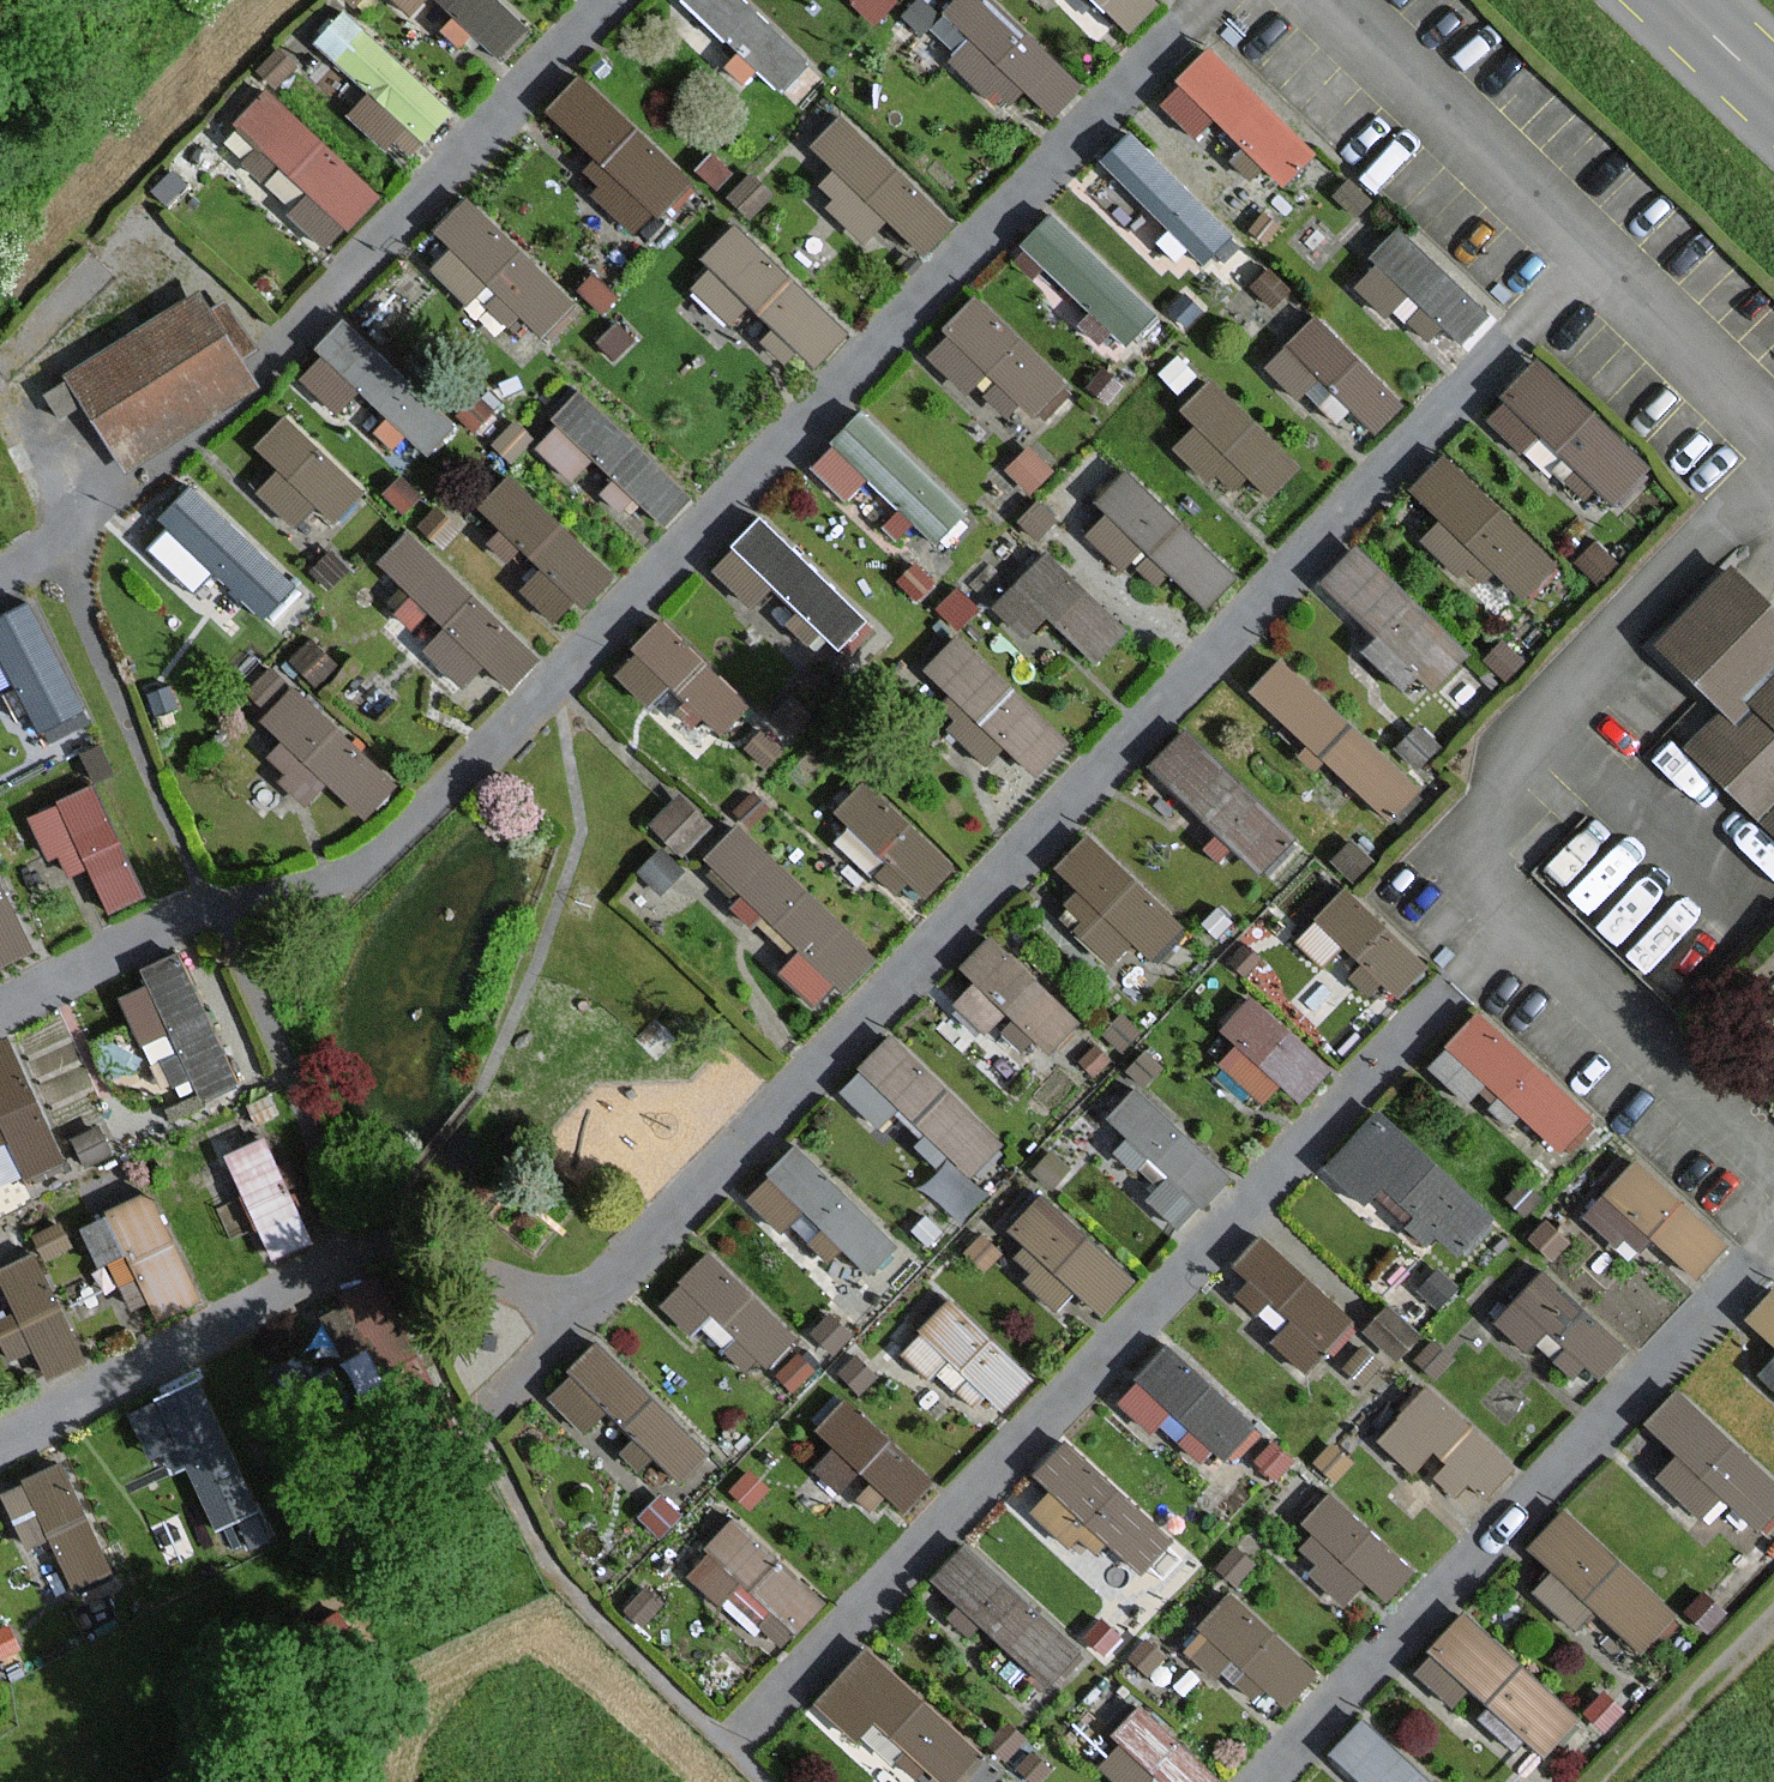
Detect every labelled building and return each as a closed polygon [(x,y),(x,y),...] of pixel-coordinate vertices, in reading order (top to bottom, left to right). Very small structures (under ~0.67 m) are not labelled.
[(534,12),(520,0),(411,0),(486,67),(534,12)] [(782,83),(816,47),(766,0),(695,0),(782,83)] [(925,22),(1035,127),(1085,74),(1007,0),(946,0),(925,22)] [(1149,0),(1105,0),(1129,22),(1149,0)] [(315,33),(368,82),(348,104),(403,156),(452,103),(343,2),(315,33)] [(1281,179),(1316,147),(1213,33),(1153,87),(1191,129),(1216,106),(1281,179)] [(652,222),(700,170),(580,59),(532,111),(652,222)] [(232,111),(307,180),(287,201),(329,240),(381,184),(265,76),(232,111)] [(840,99),(810,132),(838,158),(812,187),(862,233),(885,209),(925,245),(959,208),(840,99)] [(1130,121),(1102,148),(1204,253),(1232,226),(1130,121)] [(424,223),(525,340),(577,295),(476,178),(424,223)] [(1060,197),(1022,232),(1122,336),(1159,300),(1060,197)] [(787,371),(843,314),(742,216),(686,273),(787,371)] [(1397,216),(1350,276),(1447,353),(1494,293),(1397,216)] [(975,284),(924,338),(1027,436),(1078,383),(975,284)] [(1315,303),(1265,356),(1359,443),(1409,390),(1315,303)] [(430,453),(463,394),(329,317),(297,374),(363,411),(361,414),(430,453)] [(1605,517),(1658,460),(1534,346),(1482,403),(1605,517)] [(1213,367),(1178,399),(1197,419),(1188,427),(1255,500),(1299,460),(1213,367)] [(582,380),(533,433),(582,478),(599,459),(664,519),(696,485),(582,380)] [(298,398),(250,432),(273,462),(256,474),(295,528),(359,483),(298,398)] [(918,549),(977,495),(933,446),(915,462),(864,406),(822,445),(918,549)] [(1396,496),(1517,606),(1562,557),(1441,447),(1396,496)] [(524,454),(471,491),(555,612),(608,575),(524,454)] [(1204,597),(1235,564),(1131,465),(1080,518),(1126,562),(1145,541),(1204,597)] [(140,532),(189,584),(214,560),(262,610),(298,576),(202,474),(140,532)] [(768,505),(709,558),(749,602),(780,574),(839,639),(866,615),(768,505)] [(368,566),(490,694),(539,648),(417,519),(368,566)] [(1430,690),(1471,648),(1354,535),(1313,577),(1430,690)] [(1046,541),(1001,590),(1084,667),(1129,618),(1046,541)] [(1765,815),(1773,824),(1773,616),(1731,574),(1661,647),(1731,715),(1697,750),(1765,815)] [(37,724),(88,699),(32,589),(0,605),(0,652),(37,724)] [(702,739),(750,696),(669,606),(621,649),(702,739)] [(1037,767),(1072,729),(956,624),(921,662),(1037,767)] [(1281,644),(1245,681),(1386,814),(1421,776),(1281,644)] [(250,718),(315,789),(329,777),(361,812),(398,779),(301,673),(250,718)] [(1184,720),(1146,759),(1261,869),(1299,829),(1184,720)] [(922,894),(959,855),(866,769),(830,807),(922,894)] [(28,802),(57,871),(87,859),(106,905),(146,888),(98,773),(28,802)] [(738,815),(699,855),(791,943),(774,961),(820,1005),(876,947),(738,815)] [(1134,956),(1179,906),(1085,821),(1040,870),(1134,956)] [(38,942),(0,850),(0,958),(38,942)] [(1378,999),(1429,950),(1352,871),(1302,920),(1378,999)] [(1050,1044),(1080,1013),(996,932),(945,985),(983,1023),(1004,1001),(1050,1044)] [(182,944),(116,978),(178,1097),(244,1063),(182,944)] [(1254,994),(1207,1049),(1274,1106),(1321,1050),(1254,994)] [(1558,1163),(1605,1112),(1479,999),(1433,1050),(1558,1163)] [(897,1024),(837,1079),(877,1123),(894,1108),(960,1179),(1003,1140),(897,1024)] [(72,1153),(13,1025),(0,1031),(0,1185),(72,1153)] [(1144,1186),(1170,1219),(1224,1176),(1143,1074),(1108,1101),(1163,1170),(1144,1186)] [(1328,1151),(1458,1271),(1507,1218),(1377,1098),(1328,1151)] [(805,1127),(753,1174),(851,1281),(903,1233),(805,1127)] [(225,1145),(270,1251),(311,1234),(265,1128),(225,1145)] [(1589,1200),(1688,1280),(1730,1230),(1631,1150),(1589,1200)] [(999,1226),(1096,1312),(1137,1267),(1040,1181),(999,1226)] [(140,1269),(158,1309),(197,1292),(151,1184),(80,1214),(109,1282),(140,1269)] [(1267,1218),(1217,1263),(1310,1366),(1360,1321),(1267,1218)] [(753,1377),(802,1325),(711,1238),(661,1290),(753,1377)] [(0,1261),(0,1330),(26,1381),(93,1347),(40,1241),(0,1261)] [(1541,1258),(1495,1309),(1583,1387),(1629,1335),(1541,1258)] [(1744,1305),(1773,1337),(1773,1278),(1744,1305)] [(992,1412),(1032,1370),(950,1291),(909,1333),(992,1412)] [(653,1493),(707,1451),(610,1327),(556,1369),(653,1493)] [(1150,1425),(1170,1404),(1224,1455),(1261,1415),(1169,1329),(1113,1390),(1150,1425)] [(218,1372),(128,1393),(144,1463),(186,1453),(201,1516),(249,1506),(218,1372)] [(1373,1431),(1464,1515),(1517,1458),(1426,1374),(1373,1431)] [(1643,1413),(1676,1444),(1652,1469),(1697,1511),(1721,1486),(1763,1526),(1773,1515),(1773,1463),(1680,1374),(1643,1413)] [(812,1441),(900,1511),(935,1467),(847,1397),(812,1441)] [(1067,1430),(1010,1492),(1134,1605),(1191,1543),(1067,1430)] [(21,1539),(54,1528),(72,1584),(110,1572),(73,1453),(1,1476),(21,1539)] [(1295,1534),(1375,1607),(1417,1562),(1338,1488),(1295,1534)] [(1599,1603),(1644,1644),(1681,1604),(1564,1496),(1515,1549),(1587,1616),(1599,1603)] [(739,1507),(690,1557),(780,1643),(829,1592),(739,1507)] [(965,1533),(918,1586),(987,1648),(1002,1631),(1059,1682),(1091,1645),(965,1533)] [(1260,1711),(1314,1660),(1236,1579),(1183,1631),(1260,1711)] [(1450,1697),(1467,1679),(1547,1751),(1584,1711),(1463,1601),(1409,1660),(1450,1697)] [(813,1692),(913,1781),(948,1781),(984,1742),(865,1635),(813,1692)] [(1083,1741),(1126,1781),(1139,1781),(1160,1760),(1183,1781),(1205,1781),(1219,1767),(1135,1687),(1083,1741)] [(1355,1781),(1441,1781),(1367,1703),(1321,1746),(1355,1781)]
